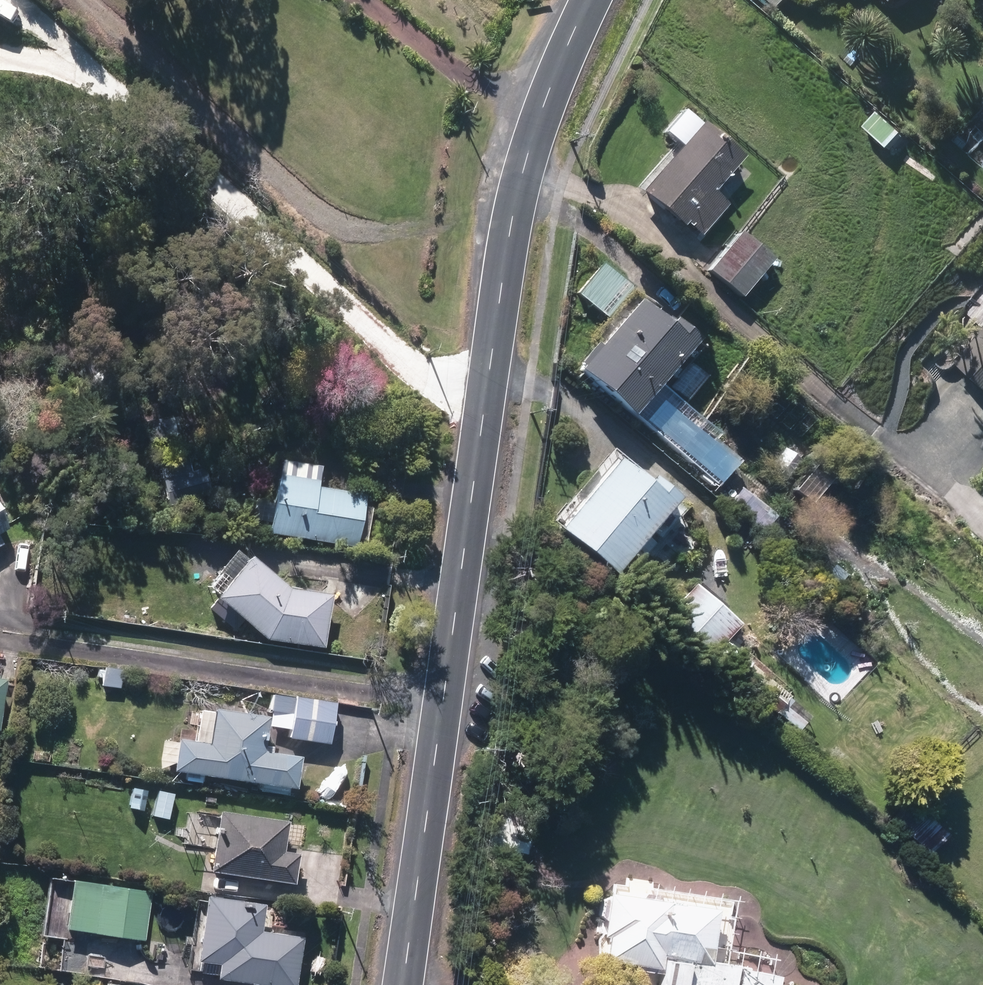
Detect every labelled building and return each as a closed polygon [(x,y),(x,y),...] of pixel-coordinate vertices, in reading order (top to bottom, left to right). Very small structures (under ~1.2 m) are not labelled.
[(774,9),(783,0),(765,0),(774,9)] [(859,125),(887,151),(901,136),(873,110),(859,125)] [(678,221),(693,235),(721,203),(705,190),(735,156),(695,122),(635,190),(675,224),(678,221)] [(702,270),(734,297),(767,258),(735,231),(702,270)] [(621,411),(709,485),(729,459),(643,387),(683,339),(658,318),(652,324),(625,300),(585,347),(582,344),(565,363),(568,366),(565,369),(618,415),(621,411)] [(982,391),(982,328),(953,364),(982,391)] [(151,433),(151,438),(167,437),(166,416),(150,417),(150,423),(137,424),(138,434),(151,433)] [(161,456),(173,500),(215,489),(208,461),(195,464),(191,448),(161,456)] [(543,529),(599,575),(620,551),(628,557),(641,541),(633,534),(663,497),(636,475),(631,481),(602,458),(543,529)] [(271,526),(359,542),(368,487),(322,478),(323,469),(284,463),(271,526)] [(12,522),(0,498),(0,529),(12,522)] [(271,632),(328,641),(336,586),(294,579),(256,545),(220,586),(271,632)] [(674,616),(715,652),(737,627),(696,590),(674,616)] [(106,681),(123,683),(125,663),(108,661),(106,681)] [(2,724),(10,671),(0,670),(0,723),(2,724)] [(747,688),(794,730),(805,718),(783,698),(785,696),(760,674),(747,688)] [(292,732),(332,739),(339,696),(299,690),(298,692),(277,688),(274,703),(297,706),(292,732)] [(263,787),(291,791),(291,782),(300,783),(304,750),(267,745),(271,710),(218,702),(217,704),(203,703),(198,734),(181,733),(177,764),(189,766),(188,776),(204,778),(205,770),(264,778),(263,787)] [(170,815),(176,790),(160,786),(154,812),(170,815)] [(883,821),(922,857),(941,837),(902,800),(883,821)] [(213,866),(298,878),(303,847),(287,845),(292,814),(222,804),(213,866)] [(68,922),(146,935),(154,887),(76,874),(68,922)] [(220,972),(298,983),(306,930),(264,924),(267,897),(210,889),(201,954),(223,957),(220,972)] [(775,976),(731,968),(731,965),(705,962),(711,910),(600,894),(590,966),(652,975),(651,984),(773,984),(775,976)]
